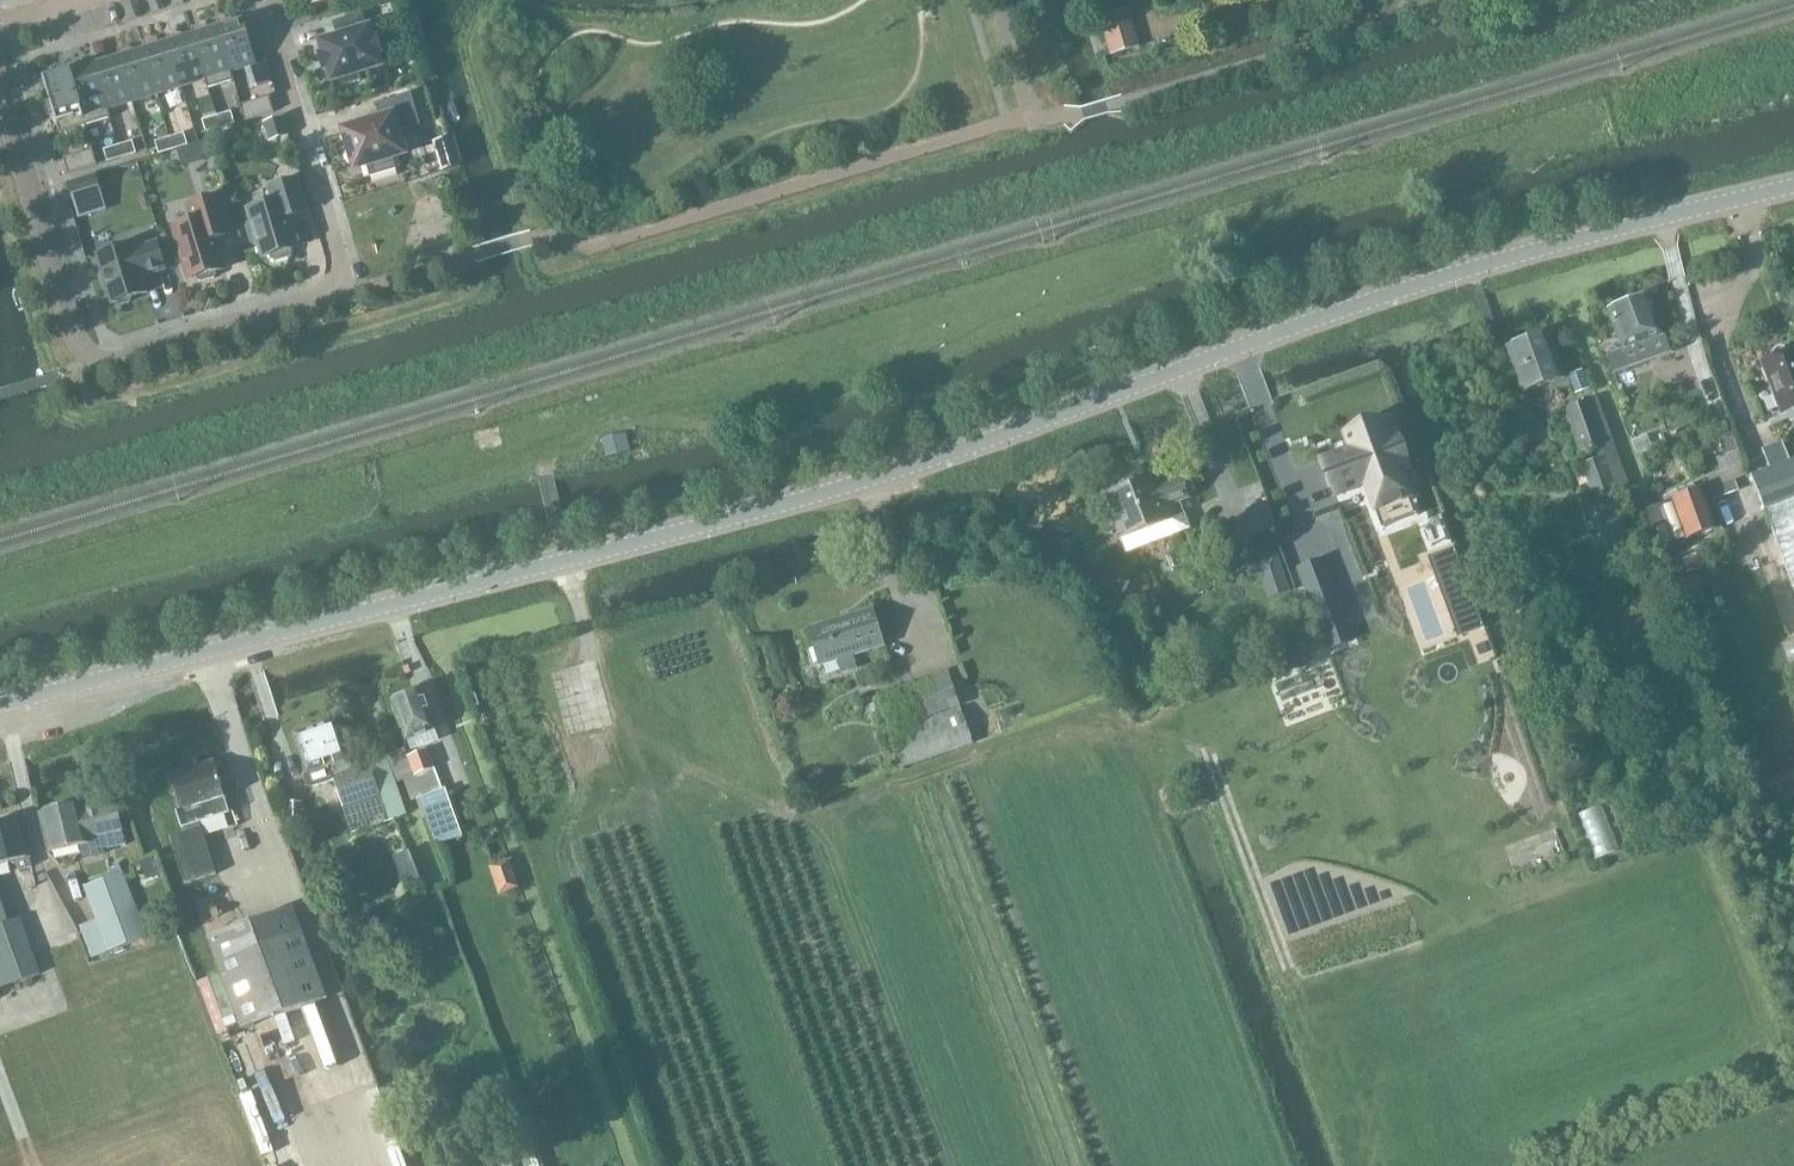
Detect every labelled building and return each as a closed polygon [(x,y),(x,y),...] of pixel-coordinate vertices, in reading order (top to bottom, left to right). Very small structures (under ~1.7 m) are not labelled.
[(1101,18),(1112,55),(1140,46),(1130,10),(1101,18)] [(1155,26),(1178,25),(1177,11),(1154,12),(1155,26)] [(377,56),(383,54),(378,38),(372,40),(369,30),(368,30),(363,13),(333,22),(338,39),(322,44),(325,54),(320,55),(325,72),(330,70),(333,80),(341,78),(344,87),(362,81),(359,72),(380,66),(377,56)] [(226,27),(220,29),(219,29),(232,72),(257,64),(254,55),(260,53),(256,39),(250,41),(244,22),(243,21),(226,20),(226,27)] [(195,36),(194,36),(194,37),(207,79),(210,89),(235,81),(232,72),(219,29),(218,28),(202,28),(202,35),(195,37),(195,36)] [(194,36),(177,35),(177,42),(170,44),(182,87),(206,80),(207,79),(194,37),(194,36)] [(170,43),(152,43),(152,50),(146,52),(145,52),(158,94),(182,87),(170,44),(170,43)] [(145,50),(128,50),(128,57),(121,59),(120,59),(133,102),(158,94),(145,52),(146,52),(145,50)] [(120,58),(103,58),(103,64),(96,66),(95,67),(108,109),(109,109),(133,102),(120,59),(121,59),(120,58)] [(96,65),(78,65),(78,72),(72,74),(71,72),(70,72),(86,126),(112,118),(109,109),(108,109),(95,67),(96,66),(96,65)] [(61,133),(86,126),(70,72),(69,73),(70,75),(64,77),(63,74),(44,79),(51,101),(45,103),(49,116),(55,115),(61,133)] [(377,104),(381,120),(345,131),(351,150),(349,151),(353,165),(355,164),(356,169),(358,169),(358,168),(368,165),(371,177),(397,169),(394,158),(405,155),(398,132),(421,125),(412,94),(377,104)] [(256,101),(261,117),(275,112),(270,97),(256,101)] [(256,101),(241,105),(246,121),(261,117),(256,101)] [(232,112),(218,116),(222,128),(236,124),(232,112)] [(203,120),(207,133),(222,128),(218,116),(203,120)] [(269,140),(287,133),(282,120),(264,128),(269,140)] [(185,133),(171,138),(175,150),(189,146),(185,133)] [(160,155),(175,150),(171,138),(156,142),(160,155)] [(457,138),(440,143),(448,171),(465,166),(457,138)] [(123,158),(137,154),(134,141),(119,146),(123,158)] [(123,158),(119,146),(105,150),(109,163),(123,158)] [(69,174),(99,165),(94,150),(65,159),(69,174)] [(69,184),(74,200),(101,191),(96,175),(69,184)] [(248,227),(253,243),(256,245),(259,244),(263,258),(271,255),(272,259),(277,262),(289,258),(292,254),(291,250),(298,247),(289,217),(308,212),(298,180),(271,188),(275,201),(249,209),(253,223),(250,224),(248,227)] [(193,221),(173,227),(189,280),(198,278),(199,281),(202,282),(216,278),(218,275),(217,272),(226,269),(217,239),(232,235),(221,196),(189,205),(193,221)] [(112,304),(116,302),(121,306),(131,303),(133,297),(148,293),(143,277),(166,270),(157,242),(134,249),(133,244),(98,255),(112,304)] [(1609,310),(1623,349),(1609,355),(1614,373),(1671,352),(1651,296),(1609,310)] [(1507,347),(1524,392),(1565,377),(1549,332),(1507,347)] [(1784,413),(1793,408),(1793,349),(1788,351),(1784,348),(1779,348),(1775,351),(1774,357),(1763,361),(1784,413)] [(1570,374),(1576,391),(1588,387),(1582,370),(1570,374)] [(1597,395),(1567,406),(1583,450),(1602,442),(1607,456),(1584,465),(1596,500),(1624,491),(1606,442),(1613,440),(1597,395)] [(1411,496),(1402,471),(1408,469),(1395,433),(1388,435),(1383,420),(1347,433),(1353,448),(1324,459),(1337,495),(1366,484),(1375,510),(1411,496)] [(627,434),(603,440),(607,457),(631,451),(627,434)] [(1757,491),(1766,515),(1767,514),(1793,504),(1793,459),(1767,469),(1773,485),(1757,491)] [(1123,488),(1105,495),(1122,540),(1173,521),(1168,507),(1190,499),(1182,478),(1160,487),(1156,476),(1140,482),(1134,478),(1125,482),(1123,488)] [(1406,550),(1433,543),(1431,533),(1441,531),(1430,487),(1413,491),(1421,520),(1399,525),(1406,550)] [(1705,492),(1651,511),(1664,547),(1718,527),(1705,492)] [(1589,508),(1605,550),(1633,540),(1618,498),(1589,508)] [(1766,515),(1793,593),(1793,504),(1766,515)] [(1716,530),(1676,543),(1685,570),(1724,557),(1716,530)] [(1454,552),(1432,560),(1460,636),(1482,627),(1482,630),(1485,629),(1455,548),(1453,549),(1454,552)] [(1277,553),(1245,565),(1253,586),(1265,582),(1271,598),(1291,590),(1277,553)] [(1333,593),(1311,602),(1324,637),(1347,629),(1333,593)] [(853,655),(884,645),(874,610),(810,630),(821,665),(839,659),(842,668),(856,664),(853,655)] [(422,689),(393,700),(411,751),(440,740),(422,689)] [(337,719),(295,733),(308,772),(304,774),(303,777),(306,786),(311,788),(335,780),(352,833),(389,820),(371,764),(370,765),(354,770),(337,719)] [(902,746),(907,762),(978,739),(973,724),(902,746)] [(428,749),(409,756),(416,775),(435,768),(428,749)] [(371,764),(389,820),(407,814),(387,755),(370,761),(371,764)] [(186,833),(172,838),(187,884),(217,874),(200,822),(229,812),(225,798),(226,798),(216,765),(215,762),(199,767),(200,770),(189,774),(187,770),(173,775),(184,810),(178,812),(183,828),(184,828),(186,833)] [(443,789),(419,799),(435,841),(460,831),(444,789),(443,789)] [(81,804),(40,814),(50,853),(81,846),(84,857),(104,852),(101,837),(124,831),(118,803),(83,811),(81,804)] [(288,827),(303,828),(303,803),(288,803),(288,827)] [(16,862),(18,871),(33,867),(22,818),(0,824),(0,866),(16,862)] [(155,858),(140,863),(146,880),(160,875),(155,858)] [(86,887),(110,952),(148,938),(123,873),(86,887)] [(243,1030),(287,1014),(314,1003),(327,999),(294,909),(210,940),(243,1030)] [(7,986),(41,974),(21,918),(9,922),(0,925),(0,989),(7,986)] [(261,1037),(246,1042),(263,1103),(279,1098),(261,1037)]
